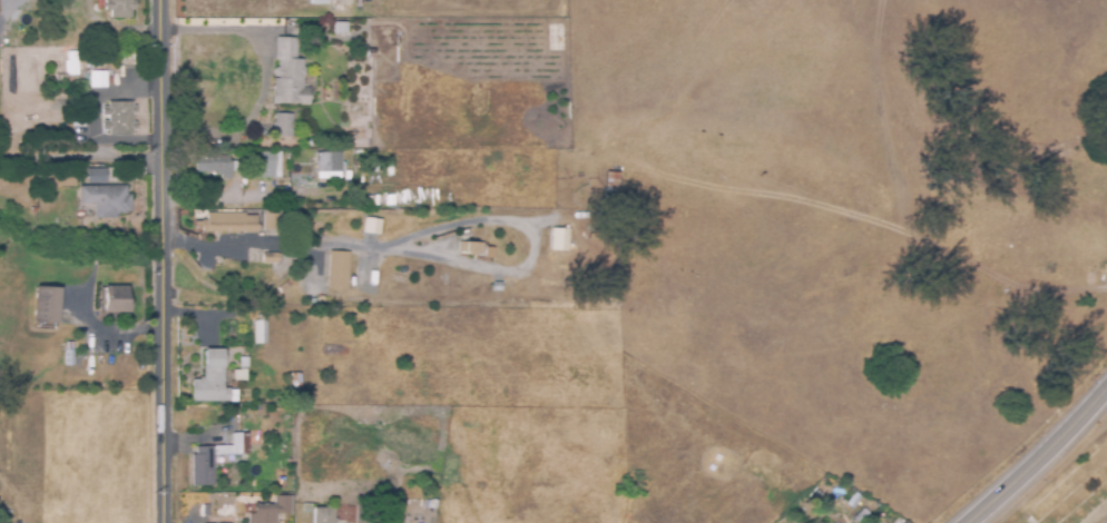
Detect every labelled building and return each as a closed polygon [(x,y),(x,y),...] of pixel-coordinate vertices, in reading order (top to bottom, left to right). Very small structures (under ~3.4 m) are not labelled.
[(105,11),(105,0),(130,0),(135,0),(135,10),(130,10),(130,18),(110,18),(110,11),(105,11)] [(346,34),(335,33),(335,22),(347,23),(346,34)] [(307,106),(273,103),(274,80),(275,80),(275,78),(273,76),(273,70),(275,69),(277,69),(277,61),(276,61),(277,38),(296,39),(296,60),(303,60),(303,67),(304,68),(304,73),(303,77),(303,88),(308,88),(307,106)] [(69,76),(68,52),(78,52),(78,57),(82,56),(84,62),(78,62),(79,75),(69,76)] [(91,88),(90,76),(106,76),(107,87),(91,88)] [(133,135),(109,135),(109,129),(106,129),(106,122),(108,122),(108,116),(104,116),(104,107),(108,107),(108,102),(133,102),(133,107),(136,107),(136,114),(133,114),(133,122),(136,122),(136,129),(133,129),(133,135)] [(292,137),(274,137),(274,129),(273,129),(273,121),(275,121),(275,115),(292,115),(292,137)] [(274,189),(259,189),(259,152),(281,152),(281,170),(275,170),(275,178),(274,178),(274,189)] [(316,172),(315,154),(341,152),(342,171),(316,172)] [(390,170),(389,160),(391,160),(390,154),(403,154),(403,158),(405,158),(406,168),(396,169),(398,169),(390,170)] [(233,179),(214,179),(214,175),(184,175),(184,156),(229,156),(229,161),(233,161),(233,179)] [(87,184),(87,170),(106,169),(106,182),(87,184)] [(617,203),(605,203),(606,172),(618,174),(617,203)] [(115,219),(94,219),(94,204),(79,204),(79,187),(126,186),(126,195),(130,195),(130,211),(127,211),(127,213),(115,214),(115,219)] [(368,197),(379,197),(379,207),(368,207),(368,197)] [(221,235),(208,235),(208,233),(203,233),(203,229),(196,229),(196,221),(200,221),(202,220),(207,220),(207,214),(245,214),(245,216),(256,216),(256,234),(244,234),(244,233),(238,233),(238,234),(227,234),(227,233),(221,233),(221,235)] [(362,231),(377,234),(380,219),(364,217),(362,231)] [(567,282),(550,282),(552,229),(569,230),(567,282)] [(457,244),(468,244),(469,239),(476,239),(476,244),(482,244),(482,254),(458,254),(457,244)] [(349,280),(334,280),(334,253),(350,254),(349,264),(350,264),(349,280)] [(263,264),(263,254),(277,254),(278,263),(263,264)] [(57,325),(33,323),(36,287),(59,289),(57,325)] [(130,313),(106,313),(106,287),(128,287),(128,296),(130,296),(130,313)] [(267,344),(255,344),(255,322),(258,322),(258,315),(267,315),(267,320),(267,344)] [(65,345),(71,344),(72,367),(63,367),(62,345),(65,345)] [(193,402),(192,381),(204,381),(204,349),(223,349),(224,388),(229,388),(231,402),(193,402)] [(241,367),(241,358),(248,358),(249,367),(241,367)] [(292,394),(291,374),(302,373),(302,394),(292,394)] [(381,418),(365,417),(366,408),(383,409),(381,418)] [(286,424),(282,420),(286,413),(292,417),(286,424)] [(262,440),(262,431),(238,432),(238,422),(274,420),(275,438),(262,440)] [(291,438),(282,438),(282,427),(292,428),(291,438)] [(193,486),(192,455),(196,455),(195,447),(233,446),(232,434),(254,433),(254,446),(248,446),(248,454),(214,456),(215,485),(193,486)] [(815,502),(811,496),(816,490),(822,495),(815,502)] [(856,505),(850,500),(855,493),(862,497),(856,505)] [(210,504),(197,504),(197,495),(210,495),(210,504)] [(272,517),(272,522),(249,522),(248,514),(254,514),(254,505),(274,504),(274,496),(292,495),(293,514),(275,515),(276,516),(272,517)] [(312,512),(303,511),(303,503),(312,504),(312,512)] [(334,507),(334,522),(313,522),(313,507),(334,507)]
